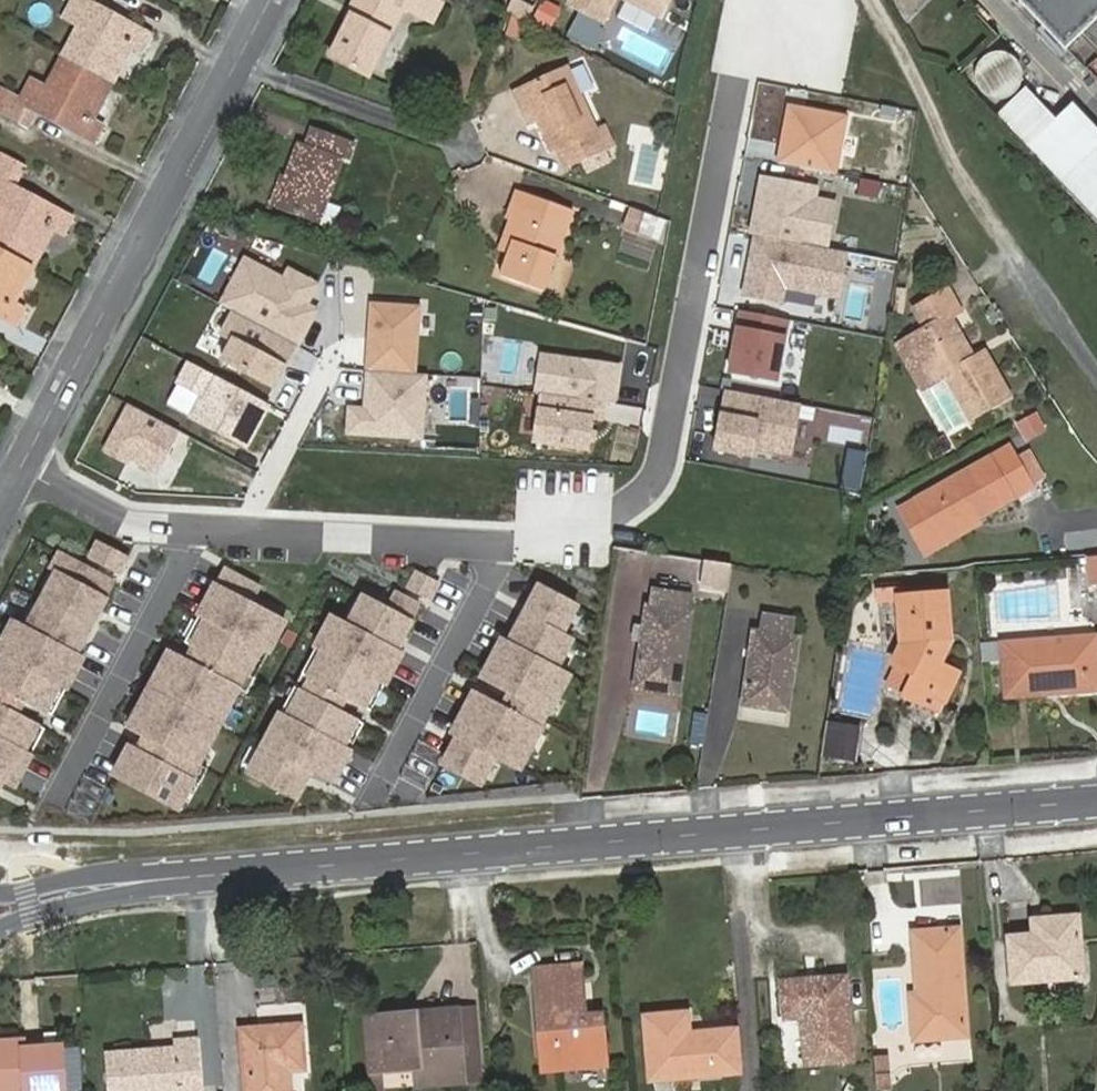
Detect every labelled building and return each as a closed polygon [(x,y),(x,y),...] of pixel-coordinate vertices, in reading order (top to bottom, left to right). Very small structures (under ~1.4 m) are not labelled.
[(150,35),(92,3),(94,0),(75,0),(66,18),(80,26),(64,58),(104,79),(110,68),(117,71),(130,46),(142,52),(150,35)] [(426,0),(355,0),(351,9),(355,11),(331,57),(369,76),(404,9),(419,16),(426,0)] [(435,0),(426,0),(419,16),(433,23),(442,4),(435,0)] [(505,12),(508,13),(526,22),(533,10),(513,0),(511,0),(505,12)] [(570,3),(605,21),(615,0),(571,0),(570,3)] [(662,15),(670,0),(631,0),(662,15)] [(1065,51),(1096,21),(1096,0),(1017,0),(1065,51)] [(543,1),(534,20),(549,27),(558,9),(543,1)] [(486,22),(483,30),(495,35),(498,26),(486,22)] [(975,52),(968,94),(1006,101),(1013,59),(975,52)] [(104,79),(64,58),(48,89),(32,81),(21,100),(0,89),(0,113),(29,128),(38,111),(94,141),(102,126),(90,120),(104,93),(98,90),(104,79)] [(606,128),(598,132),(568,68),(515,93),(529,124),(538,119),(551,148),(556,145),(566,167),(613,144),(606,128)] [(1068,108),(1027,148),(1096,222),(1096,138),(1068,108)] [(349,159),(354,143),(313,128),(307,145),(300,142),(287,179),(282,178),(272,207),(332,229),(339,210),(326,205),(343,157),(349,159)] [(72,218),(15,185),(23,169),(0,157),(0,206),(2,207),(0,212),(0,247),(25,261),(31,250),(38,253),(52,228),(63,234),(72,218)] [(761,178),(751,234),(756,235),(838,250),(847,205),(836,202),(838,191),(761,178)] [(542,291),(572,210),(518,190),(508,219),(518,223),(499,275),(542,291)] [(648,233),(654,217),(633,209),(627,226),(648,233)] [(657,237),(664,220),(654,217),(648,233),(657,237)] [(649,265),(653,240),(622,235),(618,260),(649,265)] [(756,235),(745,294),(782,302),(785,287),(838,297),(847,252),(838,250),(756,235)] [(25,261),(0,247),(0,315),(14,323),(22,308),(11,302),(25,275),(19,272),(25,261)] [(284,279),(245,259),(221,305),(234,312),(222,334),(233,341),(222,361),(274,388),(297,345),(299,346),(318,310),(308,305),(318,285),(289,270),(284,279)] [(985,353),(975,358),(951,318),(961,312),(949,290),(915,309),(925,330),(898,346),(923,390),(947,376),(971,419),(1010,397),(985,353)] [(426,375),(415,374),(420,308),(372,305),(367,390),(372,390),(371,410),(366,409),(350,409),(348,433),(422,438),(426,375)] [(789,320),(742,311),(730,372),(777,381),(789,320)] [(536,392),(541,393),(534,442),(588,450),(592,427),(600,429),(605,402),(614,404),(620,366),(542,355),(536,392)] [(191,418),(247,448),(270,405),(190,362),(178,383),(203,396),(191,418)] [(800,403),(727,390),(716,450),(751,456),(753,448),(790,455),(800,403)] [(158,473),(181,431),(130,405),(105,453),(126,464),(130,458),(158,473)] [(1027,441),(1046,430),(1037,415),(1018,426),(1027,441)] [(976,520),(1033,487),(1010,447),(917,499),(938,536),(973,515),(976,520)] [(938,536),(917,499),(903,508),(929,553),(979,524),(976,520),(973,515),(938,536)] [(58,548),(47,570),(53,572),(25,626),(12,620),(0,642),(0,658),(1,659),(0,662),(0,797),(5,787),(17,793),(35,758),(30,755),(43,729),(21,718),(27,705),(50,717),(131,558),(95,540),(84,562),(58,548)] [(1096,586),(1096,559),(1088,559),(1091,586),(1096,586)] [(262,589),(223,568),(196,618),(201,621),(187,647),(190,649),(185,658),(168,649),(124,729),(141,738),(135,749),(128,745),(112,775),(182,813),(198,784),(195,782),(263,655),(270,658),(288,624),(253,605),(262,589)] [(442,583),(416,570),(407,588),(432,601),(442,583)] [(582,606),(539,584),(509,641),(500,636),(448,735),(457,740),(443,767),(486,789),(499,764),(521,775),(573,676),(559,669),(574,639),(566,635),(582,606)] [(636,688),(679,694),(693,596),(650,590),(636,688)] [(347,622),(329,613),(311,649),(317,652),(285,716),(279,712),(247,775),(299,801),(313,774),(335,786),(352,751),(350,750),(362,725),(342,715),(350,700),(375,713),(406,652),(400,649),(422,607),(394,593),(387,609),(361,595),(347,622)] [(941,664),(952,642),(948,594),(899,598),(902,642),(907,641),(895,665),(898,666),(889,685),(906,693),(904,696),(922,705),(927,694),(946,702),(960,674),(941,664)] [(798,640),(795,639),(798,617),(761,612),(758,634),(755,633),(744,705),(788,711),(798,640)] [(1096,636),(1003,643),(1006,687),(1053,684),(1053,694),(1096,691),(1096,641),(1096,636)] [(822,722),(820,757),(854,759),(856,724),(822,722)] [(1009,938),(1013,983),(1084,977),(1078,917),(1033,921),(1034,935),(1009,938)] [(912,995),(916,1040),(966,1038),(959,930),(914,933),(919,994),(912,995)] [(580,965),(535,969),(544,1071),(606,1066),(602,1014),(585,1016),(580,965)] [(803,1018),(807,1064),(852,1062),(845,978),(784,983),(787,1018),(803,1018)] [(475,1009),(458,1010),(464,1083),(482,1081),(475,1009)] [(371,1071),(420,1067),(422,1086),(464,1083),(458,1010),(367,1018),(371,1071)] [(739,1072),(736,1030),(689,1034),(688,1014),(645,1017),(651,1080),(739,1072)] [(290,1071),(304,1070),(302,1025),(242,1030),(246,1090),(292,1090),(290,1071)] [(200,1090),(197,1039),(177,1041),(177,1048),(108,1055),(111,1090),(198,1090),(200,1090)] [(62,1046),(23,1050),(23,1041),(0,1043),(0,1090),(66,1090),(62,1046)] [(886,1058),(873,1059),(875,1075),(887,1074),(886,1058)] [(887,1074),(875,1075),(876,1088),(888,1087),(887,1074)]
